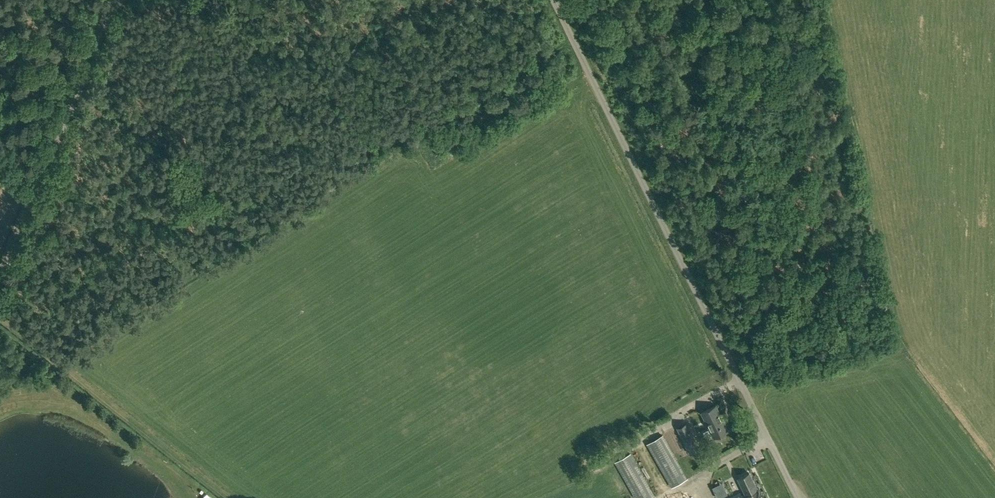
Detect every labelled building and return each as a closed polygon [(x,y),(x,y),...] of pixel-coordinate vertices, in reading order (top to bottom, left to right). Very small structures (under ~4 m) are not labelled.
[(701,412),(713,438),(728,431),(716,405),(701,412)] [(686,423),(677,428),(689,453),(698,448),(686,423)] [(773,429),(775,435),(783,431),(781,426),(773,429)] [(647,444),(672,487),(687,478),(662,435),(647,444)] [(637,497),(653,497),(655,497),(630,453),(616,461),(637,497)] [(697,482),(706,475),(702,469),(692,475),(697,482)] [(756,485),(755,486),(749,473),(738,478),(744,491),(730,497),(762,497),(756,485)] [(720,496),(730,491),(724,479),(714,484),(720,496)]
